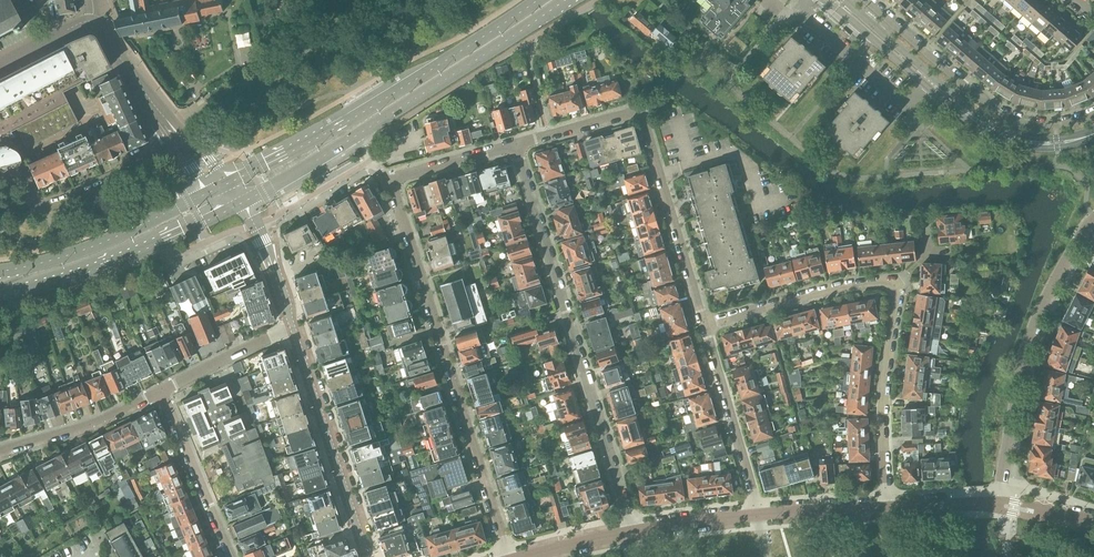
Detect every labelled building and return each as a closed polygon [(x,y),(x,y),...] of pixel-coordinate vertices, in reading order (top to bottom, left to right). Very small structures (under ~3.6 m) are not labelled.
[(12,29),(15,33),(20,31),(18,26),(23,24),(22,24),(33,18),(25,4),(15,9),(10,0),(0,0),(0,35),(12,29)] [(56,16),(76,12),(74,0),(54,0),(56,16)] [(132,12),(125,14),(126,19),(121,20),(115,21),(122,36),(123,36),(174,26),(184,24),(184,27),(188,26),(187,23),(201,21),(200,16),(224,11),(222,0),(184,0),(150,7),(148,0),(130,0),(132,12)] [(713,5),(700,20),(709,29),(707,32),(710,35),(712,32),(722,40),(754,2),(752,0),(707,0),(713,5)] [(899,3),(908,11),(917,0),(901,0),(899,3)] [(908,11),(917,19),(933,0),(917,0),(908,11)] [(933,0),(917,19),(926,27),(942,8),(933,0)] [(1014,7),(1023,15),(1037,0),(1021,0),(1014,7)] [(1023,15),(1033,23),(1036,20),(1035,19),(1046,7),(1037,0),(1023,15)] [(1040,32),(1058,12),(1049,4),(1046,7),(1035,19),(1036,20),(1033,23),(1032,24),(1040,32)] [(979,11),(989,19),(992,15),(988,11),(987,11),(983,7),(979,11)] [(935,35),(952,16),(942,8),(926,27),(935,35)] [(638,12),(631,20),(649,36),(652,33),(653,32),(670,46),(672,45),(677,38),(661,24),(657,28),(656,27),(638,12)] [(1049,40),(1053,35),(1067,19),(1058,12),(1040,32),(1049,40)] [(987,21),(977,13),(974,17),(978,21),(982,26),(987,21)] [(1001,23),(997,19),(992,15),(989,19),(998,27),(1001,23)] [(1076,27),(1067,19),(1053,35),(1062,43),(1076,27)] [(963,30),(954,22),(937,41),(946,49),(963,30)] [(1076,27),(1062,43),(1072,51),(1085,36),(1076,27)] [(946,49),(955,57),(968,43),(972,38),(963,30),(946,49)] [(8,169),(20,166),(19,162),(18,161),(18,159),(19,158),(19,156),(20,155),(20,153),(21,152),(23,151),(24,150),(25,149),(78,121),(63,92),(110,67),(94,37),(93,36),(91,35),(90,35),(88,35),(81,38),(72,42),(62,47),(0,78),(0,171),(8,169)] [(736,35),(726,47),(738,58),(748,46),(736,35)] [(827,67),(807,50),(792,37),(783,47),(785,49),(770,67),(772,69),(764,78),(791,101),(798,92),(800,93),(816,75),(818,77),(827,67)] [(968,43),(955,57),(965,65),(977,51),(968,43)] [(965,65),(973,73),(986,59),(990,54),(981,46),(977,51),(965,65)] [(990,54),(986,59),(973,73),(982,80),(999,61),(990,54)] [(556,61),(548,63),(550,70),(558,68),(556,61)] [(595,61),(590,63),(592,71),(594,70),(597,78),(601,77),(599,69),(597,70),(595,61)] [(982,80),(991,88),(1004,74),(1008,69),(999,61),(982,80)] [(507,65),(496,68),(499,80),(510,77),(507,65)] [(107,74),(92,81),(97,93),(94,94),(97,99),(122,87),(118,76),(110,80),(107,74)] [(1004,74),(991,88),(992,88),(1003,96),(1013,80),(1004,74)] [(1016,74),(1013,80),(1003,96),(1015,103),(1022,86),(1025,79),(1016,74)] [(1092,74),(1083,81),(1093,97),(1093,96),(1093,77),(1092,74)] [(618,80),(599,85),(604,102),(623,97),(622,95),(623,93),(622,90),(621,89),(618,80)] [(1093,97),(1083,81),(1074,85),(1080,102),(1093,97)] [(497,83),(483,88),(485,96),(500,91),(497,83)] [(572,91),(564,93),(569,112),(571,112),(572,113),(576,112),(577,110),(578,110),(584,109),(578,90),(579,90),(577,84),(571,86),(572,91)] [(590,85),(584,87),(584,89),(589,106),(594,104),(594,106),(596,105),(598,106),(601,105),(602,104),(604,103),(604,102),(599,85),(590,87),(590,85)] [(1068,107),(1080,102),(1074,85),(1064,89),(1065,95),(1068,107)] [(1028,106),(1032,88),(1022,86),(1015,103),(1028,106)] [(118,125),(119,128),(137,119),(122,87),(97,99),(109,125),(111,124),(112,128),(118,125)] [(509,108),(514,127),(524,125),(525,126),(528,125),(529,123),(536,121),(531,103),(537,102),(533,88),(520,91),(524,104),(509,108)] [(1028,106),(1041,109),(1042,91),(1032,88),(1028,106)] [(1064,89),(1053,90),(1054,108),(1068,107),(1065,95),(1064,89)] [(1054,108),(1053,90),(1042,91),(1041,109),(1054,108)] [(553,91),(548,93),(549,97),(554,117),(561,115),(561,114),(562,114),(563,115),(567,114),(568,113),(569,112),(564,93),(554,96),(553,91)] [(890,122),(871,105),(855,92),(847,102),(849,104),(833,122),(835,123),(827,133),(854,156),(862,147),(864,148),(880,130),(882,132),(890,122)] [(512,128),(514,127),(509,108),(508,107),(494,111),(500,131),(507,129),(508,130),(511,129),(512,128)] [(482,130),(470,133),(469,129),(456,132),(458,139),(452,140),(449,131),(451,131),(448,120),(447,116),(436,119),(436,117),(435,116),(427,118),(427,119),(428,125),(427,125),(431,139),(426,141),(429,151),(459,144),(459,146),(473,143),(472,139),(483,136),(482,130)] [(120,129),(117,131),(127,150),(148,141),(137,119),(119,128),(120,129)] [(127,151),(127,150),(117,131),(114,132),(112,128),(105,131),(102,125),(94,129),(98,139),(89,143),(97,162),(98,164),(127,151)] [(617,134),(618,137),(624,156),(640,152),(633,129),(617,134)] [(624,156),(618,137),(603,141),(609,161),(624,156)] [(586,143),(593,165),(609,161),(603,141),(602,138),(586,143)] [(59,154),(64,165),(67,173),(68,175),(97,162),(89,143),(89,141),(65,152),(60,154),(59,154)] [(577,151),(579,156),(585,154),(582,142),(575,144),(577,151)] [(561,162),(557,148),(536,154),(540,166),(551,163),(551,164),(561,162)] [(59,152),(30,165),(39,185),(67,173),(64,165),(59,154),(60,154),(59,152)] [(544,182),(565,175),(561,162),(551,164),(551,163),(540,166),(544,182)] [(705,172),(689,177),(696,202),(693,203),(713,270),(706,272),(711,290),(718,288),(719,291),(735,286),(735,289),(745,286),(744,283),(750,282),(751,285),(761,282),(734,192),(738,191),(730,162),(711,168),(711,170),(705,172)] [(617,163),(608,165),(611,174),(619,171),(617,163)] [(627,167),(629,173),(639,170),(637,164),(627,167)] [(499,165),(492,167),(499,190),(511,187),(506,165),(501,167),(499,165)] [(499,190),(492,167),(485,169),(483,172),(480,172),(485,194),(499,190)] [(590,171),(592,178),(593,178),(593,179),(600,177),(598,168),(590,171)] [(477,203),(475,199),(475,198),(483,196),(477,173),(475,173),(473,172),(470,173),(469,175),(462,177),(471,205),(477,203)] [(626,179),(625,174),(612,178),(615,188),(626,184),(629,194),(649,188),(645,174),(626,179)] [(465,206),(471,205),(462,177),(456,178),(454,177),(451,178),(450,180),(449,181),(455,204),(464,202),(465,206)] [(546,190),(548,196),(569,190),(565,177),(547,182),(548,187),(546,188),(547,190),(546,190)] [(431,184),(431,185),(438,209),(453,204),(446,179),(431,184)] [(438,209),(431,185),(423,188),(423,187),(409,191),(417,217),(431,213),(431,211),(438,209)] [(367,224),(374,244),(376,250),(391,245),(376,220),(384,214),(369,186),(367,187),(364,186),(360,188),(359,191),(354,195),(368,218),(372,216),(374,219),(367,224)] [(553,203),(555,208),(573,203),(569,190),(548,196),(550,203),(551,202),(552,204),(553,203)] [(600,205),(607,203),(604,191),(597,192),(600,205)] [(627,215),(632,213),(652,207),(648,193),(623,201),(627,215)] [(335,200),(328,204),(342,228),(351,222),(353,226),(362,221),(349,198),(340,203),(339,200),(336,201),(335,200)] [(503,207),(505,214),(518,210),(516,203),(503,207)] [(342,228),(328,204),(322,208),(324,212),(313,219),(326,242),(336,237),(333,233),(342,228)] [(613,211),(611,205),(604,207),(606,214),(613,211)] [(505,214),(503,207),(490,211),(492,218),(505,214)] [(557,224),(558,226),(578,220),(574,207),(558,211),(559,216),(555,217),(556,219),(555,221),(556,224),(557,224)] [(656,221),(652,207),(632,213),(637,227),(656,221)] [(499,218),(503,231),(503,232),(523,226),(521,219),(522,218),(521,214),(520,214),(519,212),(499,218)] [(951,245),(968,243),(966,226),(964,226),(963,213),(936,216),(940,245),(951,243),(951,245)] [(992,223),(991,216),(979,217),(980,224),(992,223)] [(806,217),(797,220),(799,227),(808,224),(806,217)] [(557,229),(558,232),(560,233),(561,235),(565,234),(566,238),(582,233),(578,220),(558,226),(558,228),(557,229)] [(284,233),(294,253),(321,241),(310,221),(284,233)] [(637,227),(641,240),(661,235),(656,221),(637,227)] [(446,230),(444,223),(443,224),(444,224),(430,228),(433,236),(446,232),(445,230),(446,230)] [(615,224),(607,227),(609,232),(609,235),(618,233),(615,224)] [(525,231),(523,226),(503,232),(503,231),(498,233),(500,238),(505,236),(507,245),(527,238),(527,237),(527,235),(526,232),(525,231)] [(872,245),(872,240),(871,232),(869,233),(867,235),(867,240),(858,241),(858,247),(860,266),(875,264),(872,245)] [(431,261),(435,272),(455,265),(452,255),(456,254),(453,244),(448,245),(445,235),(428,240),(431,250),(428,251),(431,261)] [(567,256),(596,247),(594,241),(592,242),(589,235),(563,243),(567,256)] [(641,240),(645,254),(665,248),(661,235),(641,240)] [(915,240),(901,242),(903,261),(917,260),(915,240)] [(508,247),(512,261),(532,255),(531,252),(532,251),(531,248),(530,247),(528,241),(508,247)] [(620,241),(612,243),(614,249),(622,246),(620,241)] [(889,263),(903,261),(901,242),(887,244),(889,263)] [(789,250),(792,261),(793,261),(798,280),(812,276),(805,251),(805,252),(797,255),(796,249),(794,249),(794,246),(792,247),(791,244),(788,245),(789,250)] [(875,264),(889,263),(887,244),(872,245),(875,264)] [(840,246),(843,269),(857,267),(853,247),(844,249),(844,245),(840,246)] [(843,269),(840,246),(834,247),(834,250),(825,252),(828,271),(843,269)] [(591,263),(591,262),(595,260),(593,254),(597,252),(596,247),(567,256),(571,269),(591,263)] [(825,272),(820,254),(819,247),(805,251),(812,276),(825,272)] [(365,256),(370,272),(397,264),(395,258),(396,258),(397,254),(396,251),(393,248),(392,249),(392,248),(365,256)] [(482,253),(481,249),(469,253),(471,260),(479,258),(483,256),(482,253)] [(778,265),(783,284),(797,280),(792,261),(789,250),(784,252),(787,263),(778,265)] [(628,252),(617,255),(620,263),(631,260),(628,252)] [(648,264),(650,272),(670,266),(666,252),(638,260),(640,266),(648,264)] [(242,253),(204,271),(214,290),(229,283),(232,289),(238,287),(245,284),(255,280),(251,272),(242,253)] [(783,284),(778,265),(769,267),(766,256),(761,258),(769,287),(783,284)] [(517,276),(537,270),(535,264),(536,262),(535,259),(533,258),(533,257),(513,263),(517,276)] [(347,277),(343,267),(341,261),(333,264),(335,270),(337,269),(340,279),(347,277)] [(397,264),(370,272),(375,288),(401,280),(401,279),(402,278),(403,274),(402,272),(399,269),(398,270),(397,264)] [(923,264),(922,278),(941,279),(941,274),(946,274),(947,265),(923,264)] [(572,273),(576,287),(595,281),(598,280),(599,277),(597,268),(594,266),(591,267),(572,273)] [(650,272),(653,280),(648,282),(648,283),(642,284),(644,291),(652,289),(651,287),(655,286),(674,280),(670,266),(650,272)] [(1086,279),(1093,284),(1093,268),(1091,266),(1085,279),(1086,279)] [(318,270),(295,278),(300,291),(326,283),(323,274),(320,275),(318,270)] [(539,276),(537,270),(517,276),(512,278),(516,291),(521,289),(541,283),(541,281),(541,280),(541,277),(539,276)] [(346,274),(347,279),(358,275),(357,271),(346,274)] [(631,278),(628,271),(621,273),(623,280),(631,278)] [(358,275),(347,279),(353,297),(358,295),(352,280),(359,277),(358,275)] [(205,298),(194,276),(170,287),(177,302),(189,297),(197,314),(189,318),(201,345),(216,339),(206,313),(216,309),(210,295),(205,298)] [(117,284),(124,300),(136,294),(129,278),(117,284)] [(945,284),(941,284),(941,279),(922,278),(921,292),(945,293),(945,284)] [(456,333),(480,325),(489,323),(476,283),(465,287),(464,283),(466,282),(465,280),(463,280),(462,279),(441,286),(456,333)] [(1086,279),(1079,291),(1093,300),(1093,284),(1086,279)] [(150,283),(156,298),(163,295),(156,280),(150,283)] [(232,289),(226,291),(227,295),(239,291),(240,293),(237,295),(239,303),(243,302),(265,294),(263,286),(261,280),(238,288),(238,287),(232,289)] [(595,281),(576,287),(581,300),(600,294),(605,293),(603,287),(598,288),(595,281)] [(1009,291),(1011,284),(1003,282),(1002,289),(1009,291)] [(300,291),(299,291),(304,304),(327,297),(326,296),(325,292),(328,291),(326,283),(300,291)] [(625,283),(617,286),(618,292),(627,289),(625,283)] [(376,292),(381,308),(407,299),(405,294),(407,293),(408,289),(407,286),(404,284),(403,284),(402,284),(376,292)] [(655,290),(652,291),(652,289),(644,291),(646,298),(650,297),(653,307),(660,304),(660,305),(680,299),(675,284),(655,290)] [(115,286),(103,291),(105,296),(115,292),(117,291),(115,286)] [(531,308),(547,303),(542,286),(517,294),(521,306),(523,307),(531,305),(531,308)] [(327,297),(304,304),(308,318),(330,311),(331,313),(345,308),(340,292),(326,296),(327,297)] [(919,293),(917,308),(944,313),(946,302),(943,298),(919,293)] [(243,302),(239,303),(241,308),(244,316),(269,307),(270,307),(266,294),(265,294),(243,302)] [(353,297),(356,306),(359,315),(366,313),(363,304),(360,294),(358,295),(353,297)] [(1070,308),(1087,316),(1093,304),(1077,295),(1070,308)] [(604,312),(603,308),(606,307),(606,306),(608,305),(605,296),(582,303),(586,317),(604,312)] [(87,299),(74,305),(78,317),(92,311),(89,303),(87,299)] [(407,299),(381,308),(386,324),(412,315),(410,309),(411,309),(413,305),(412,302),(409,300),(408,301),(407,299)] [(866,302),(861,303),(864,320),(877,318),(876,307),(878,307),(879,305),(878,301),(876,300),(873,301),(873,299),(866,301),(866,302)] [(661,308),(665,323),(685,317),(681,302),(661,308)] [(849,305),(848,305),(851,323),(857,322),(858,328),(860,328),(860,329),(862,335),(867,334),(866,331),(865,324),(864,320),(861,303),(856,304),(856,302),(848,304),(849,305)] [(840,307),(835,308),(838,325),(851,323),(848,305),(847,305),(847,304),(840,305),(840,307)] [(244,316),(234,319),(236,327),(250,323),(252,329),(274,321),(272,315),(270,307),(269,307),(244,316)] [(659,314),(657,307),(649,309),(651,317),(659,314)] [(823,310),(822,310),(825,327),(838,325),(835,308),(830,309),(830,307),(822,309),(823,310)] [(227,308),(213,314),(215,321),(230,315),(227,308)] [(942,327),(944,313),(917,308),(914,322),(942,327)] [(1081,329),(1087,316),(1070,308),(1064,320),(1081,329)] [(530,315),(529,309),(520,311),(522,317),(530,315)] [(618,312),(615,313),(616,319),(626,316),(624,310),(618,312)] [(814,310),(801,314),(809,345),(810,345),(810,347),(816,345),(812,330),(819,328),(814,310)] [(804,347),(809,345),(801,314),(788,318),(795,342),(796,342),(795,341),(802,339),(804,347)] [(332,315),(310,322),(314,335),(340,327),(337,319),(334,320),(332,315)] [(592,336),(610,331),(608,323),(612,322),(610,316),(588,323),(592,336)] [(36,328),(47,324),(44,317),(33,321),(36,328)] [(665,323),(669,336),(689,331),(685,317),(665,323)] [(413,318),(388,326),(392,339),(417,331),(413,318)] [(789,344),(795,342),(788,318),(775,321),(780,339),(787,337),(789,344)] [(480,325),(481,329),(482,328),(482,329),(490,326),(491,329),(502,326),(500,319),(493,321),(489,323),(480,325)] [(51,322),(56,334),(62,332),(57,320),(51,322)] [(114,322),(110,323),(116,339),(120,337),(114,322)] [(229,322),(218,327),(224,343),(235,339),(233,333),(229,322)] [(371,330),(369,322),(362,325),(363,328),(364,328),(365,332),(369,331),(371,330)] [(939,341),(942,327),(914,322),(912,336),(939,341)] [(25,340),(37,337),(34,323),(22,326),(25,340)] [(633,340),(641,337),(637,323),(629,325),(633,340)] [(196,353),(186,328),(184,326),(181,325),(178,326),(176,325),(175,328),(176,329),(172,331),(184,358),(190,356),(191,356),(194,355),(194,354),(196,353)] [(750,328),(755,346),(756,351),(765,348),(764,345),(776,342),(772,331),(767,332),(765,325),(752,329),(752,328),(750,328)] [(1075,346),(1079,335),(1089,340),(1091,335),(1084,332),(1080,330),(1079,332),(1062,326),(1057,340),(1075,346)] [(314,335),(318,349),(319,349),(344,340),(340,327),(314,335)] [(458,348),(461,350),(461,351),(482,344),(486,343),(482,329),(482,328),(481,329),(457,336),(458,342),(457,344),(458,348)] [(536,328),(511,335),(515,348),(540,340),(542,348),(549,345),(553,357),(560,355),(557,343),(559,343),(558,341),(559,340),(558,337),(557,335),(555,329),(545,331),(545,330),(538,332),(536,328)] [(751,347),(755,346),(750,328),(737,332),(737,334),(737,333),(741,344),(744,354),(752,352),(751,347)] [(840,337),(839,329),(833,330),(835,337),(832,338),(833,346),(841,345),(840,337)] [(369,331),(365,332),(365,334),(370,346),(370,347),(384,343),(382,335),(371,338),(369,331)] [(614,345),(610,331),(592,336),(596,350),(614,345)] [(664,332),(656,335),(659,342),(667,340),(664,332)] [(730,358),(744,354),(741,344),(737,333),(737,334),(724,337),(730,358)] [(362,349),(370,346),(365,334),(358,336),(362,349)] [(674,354),(694,348),(690,334),(670,340),(674,354)] [(157,342),(169,366),(182,360),(171,335),(157,342)] [(12,336),(5,337),(7,355),(14,354),(12,336)] [(937,355),(939,341),(912,336),(910,350),(937,355)] [(633,340),(638,355),(646,352),(641,337),(633,340),(634,340),(633,340)] [(344,340),(319,349),(323,362),(350,353),(346,339),(344,340)] [(1053,350),(1071,357),(1070,358),(1081,362),(1083,357),(1072,353),(1075,346),(1057,340),(1056,340),(1052,350),(1053,350)] [(398,364),(403,363),(426,355),(424,350),(426,347),(425,344),(422,343),(422,341),(393,351),(398,364)] [(156,372),(169,366),(157,342),(144,348),(156,372)] [(370,347),(372,354),(380,352),(386,350),(384,343),(370,347)] [(482,344),(461,351),(459,351),(464,366),(490,357),(488,351),(485,352),(482,344)] [(855,346),(854,359),(871,361),(872,356),(873,356),(874,349),(873,348),(873,347),(855,346)] [(597,353),(601,366),(619,361),(615,347),(597,353)] [(676,360),(678,368),(698,362),(694,348),(674,354),(670,355),(672,361),(676,360)] [(98,349),(92,352),(100,371),(102,370),(111,393),(118,391),(119,391),(122,390),(123,389),(124,388),(112,360),(103,364),(98,349)] [(265,370),(288,362),(284,349),(261,356),(263,361),(259,362),(262,371),(265,370)] [(127,355),(139,381),(152,374),(140,350),(133,353),(133,352),(127,355)] [(1071,357),(1053,350),(1048,365),(1066,371),(1076,374),(1076,375),(1081,376),(1083,371),(1078,370),(1068,366),(1070,358),(1071,357)] [(374,363),(377,371),(384,369),(383,364),(384,364),(380,352),(372,354),(373,359),(374,363)] [(637,365),(649,362),(646,352),(638,355),(634,356),(637,365)] [(126,387),(139,381),(127,355),(122,357),(122,358),(115,362),(126,387)] [(426,355),(403,363),(408,377),(431,370),(430,368),(432,366),(431,362),(428,362),(426,355)] [(502,355),(493,358),(464,367),(468,378),(485,372),(483,367),(493,364),(503,361),(502,356),(502,355)] [(908,358),(907,365),(908,365),(908,370),(940,374),(941,368),(934,368),(935,359),(909,356),(909,358),(908,358)] [(329,378),(359,369),(356,370),(352,357),(325,366),(329,378)] [(561,358),(546,363),(550,376),(567,371),(565,362),(562,363),(561,358)] [(813,358),(801,363),(802,366),(802,367),(815,363),(813,358)] [(841,363),(841,364),(853,365),(852,372),(870,374),(870,373),(872,373),(872,366),(871,366),(871,361),(854,359),(849,359),(842,358),(841,363)] [(802,366),(801,363),(800,360),(791,363),(793,368),(802,366)] [(240,362),(232,366),(234,373),(243,370),(240,362)] [(263,376),(266,384),(292,376),(288,362),(265,370),(267,375),(263,376)] [(678,368),(682,381),(702,375),(698,362),(678,368)] [(607,387),(609,386),(624,382),(625,382),(631,380),(627,369),(626,370),(624,364),(602,371),(607,387)] [(94,379),(86,382),(82,372),(83,372),(80,365),(75,368),(81,383),(84,393),(90,390),(93,400),(99,397),(100,398),(108,395),(100,371),(92,374),(94,379)] [(738,385),(739,385),(760,379),(758,369),(753,370),(752,366),(734,371),(738,385)] [(518,368),(508,371),(511,380),(520,377),(518,368)] [(363,382),(359,369),(329,378),(333,391),(360,383),(363,382)] [(906,374),(905,381),(906,381),(906,383),(925,385),(930,386),(931,378),(940,379),(940,374),(908,370),(907,374),(906,374)] [(528,371),(520,373),(523,384),(532,381),(528,371)] [(550,376),(543,378),(547,391),(569,385),(568,380),(570,380),(567,371),(550,376)] [(1045,378),(1044,381),(1045,383),(1044,384),(1063,388),(1068,389),(1069,380),(1069,376),(1065,375),(1047,371),(1046,377),(1045,378)] [(407,381),(409,387),(418,384),(420,390),(437,385),(434,372),(407,381)] [(840,380),(839,384),(869,387),(869,382),(871,382),(871,375),(870,375),(870,374),(852,372),(852,373),(845,373),(844,380),(840,380)] [(468,379),(473,394),(492,388),(487,373),(468,379)] [(653,376),(655,382),(662,380),(660,374),(653,376)] [(706,390),(702,375),(682,381),(685,390),(676,392),(678,398),(706,390)] [(292,376),(266,384),(269,393),(272,392),(274,397),(297,389),(292,376)] [(800,376),(790,376),(793,388),(799,387),(802,387),(800,376)] [(764,392),(760,379),(739,385),(743,398),(764,392)] [(72,381),(65,384),(74,407),(88,402),(84,393),(81,383),(76,385),(75,382),(72,381)] [(652,393),(653,393),(658,392),(654,381),(643,384),(645,388),(635,391),(633,384),(626,386),(625,382),(624,382),(609,386),(611,391),(609,392),(613,405),(637,398),(652,393)] [(198,394),(182,401),(189,417),(186,418),(193,434),(196,433),(202,449),(218,442),(220,446),(221,446),(222,446),(234,476),(231,477),(238,492),(245,489),(242,483),(253,479),(255,484),(262,481),(264,487),(275,482),(273,475),(267,459),(263,446),(261,442),(255,427),(245,431),(238,414),(236,416),(235,413),(236,410),(234,403),(230,402),(229,400),(232,399),(225,383),(209,389),(208,387),(197,391),(198,394)] [(362,390),(360,383),(333,391),(337,404),(364,396),(362,390)] [(904,387),(903,394),(905,394),(904,397),(931,400),(931,406),(935,406),(941,406),(941,394),(924,392),(925,385),(906,383),(906,387),(904,387)] [(74,407),(65,384),(59,386),(57,389),(59,392),(54,394),(61,413),(74,407)] [(378,393),(384,391),(383,387),(382,384),(375,386),(377,392),(378,393)] [(383,387),(384,391),(385,395),(387,402),(396,400),(391,384),(383,387)] [(839,384),(839,390),(850,391),(850,399),(867,401),(868,400),(869,400),(870,393),(868,392),(869,387),(839,384)] [(1043,391),(1042,398),(1077,405),(1082,406),(1083,401),(1068,398),(1070,389),(1068,389),(1063,388),(1044,384),(1044,385),(1043,387),(1042,390),(1043,391)] [(39,399),(37,400),(40,421),(49,417),(50,417),(51,417),(53,417),(56,416),(57,414),(59,413),(49,386),(37,391),(39,399)] [(662,398),(669,396),(666,387),(659,389),(662,398)] [(803,400),(799,387),(793,388),(797,402),(803,400)] [(496,401),(496,402),(501,401),(497,395),(494,395),(492,388),(473,394),(477,406),(496,401)] [(248,391),(242,393),(247,405),(253,403),(251,398),(248,391)] [(553,403),(555,410),(577,404),(573,391),(555,396),(556,402),(553,403)] [(274,410),(276,418),(303,409),(298,392),(271,401),(273,407),(276,406),(277,409),(274,410)] [(414,399),(412,400),(416,412),(444,404),(440,392),(421,397),(421,395),(414,397),(414,399)] [(525,393),(501,401),(496,402),(477,408),(481,419),(524,406),(529,404),(528,400),(525,393)] [(688,414),(689,414),(689,413),(713,406),(710,393),(690,398),(691,403),(685,405),(688,414)] [(747,414),(769,408),(765,394),(744,401),(747,414)] [(21,401),(25,425),(40,421),(36,398),(35,398),(33,395),(28,396),(27,400),(21,401)] [(254,397),(251,398),(253,403),(253,405),(267,400),(267,399),(270,397),(270,395),(266,396),(266,395),(254,399),(254,397)] [(637,414),(635,408),(640,407),(637,398),(613,405),(617,420),(637,414)] [(343,420),(365,413),(374,410),(372,402),(367,404),(366,399),(339,408),(343,420)] [(837,407),(837,411),(866,414),(867,408),(868,409),(869,401),(867,401),(850,399),(849,408),(837,407)] [(668,402),(661,404),(663,412),(671,410),(668,402)] [(1039,410),(1038,413),(1039,414),(1038,415),(1038,416),(1057,419),(1059,405),(1041,402),(1040,409),(1039,410)] [(558,418),(561,417),(563,423),(581,418),(577,404),(555,410),(558,418)] [(4,406),(6,426),(11,425),(11,428),(21,426),(19,407),(12,408),(11,405),(4,406)] [(1089,415),(1091,408),(1082,406),(1077,405),(1076,412),(1089,415)] [(424,426),(448,418),(444,406),(420,413),(424,426)] [(533,417),(539,415),(536,406),(531,408),(533,417)] [(699,428),(698,426),(718,421),(713,406),(689,413),(689,414),(692,423),(683,426),(685,433),(699,428)] [(904,416),(902,416),(902,423),(922,422),(926,422),(926,415),(926,413),(927,413),(935,413),(935,406),(931,406),(921,407),(921,409),(903,409),(904,416)] [(750,428),(751,428),(773,421),(769,408),(747,414),(746,414),(750,428)] [(282,436),(309,427),(303,409),(276,418),(278,425),(282,423),(283,426),(279,427),(282,436)] [(155,411),(145,416),(151,430),(149,431),(154,441),(156,445),(167,440),(164,436),(165,436),(155,411)] [(529,420),(534,419),(534,418),(533,417),(532,411),(525,413),(528,421),(529,420)] [(374,424),(372,419),(368,420),(365,413),(343,420),(342,420),(346,433),(347,433),(374,424)] [(486,434),(487,433),(509,427),(505,414),(481,421),(486,434)] [(1036,423),(1035,429),(1036,429),(1054,432),(1065,434),(1066,429),(1055,427),(1057,419),(1038,416),(1038,415),(1037,415),(1037,417),(1036,418),(1036,421),(1036,423)] [(156,445),(154,441),(149,431),(151,430),(145,416),(132,422),(140,439),(144,446),(146,450),(156,445)] [(618,422),(622,435),(640,429),(636,416),(618,422)] [(428,438),(452,430),(448,418),(424,426),(428,438)] [(804,430),(805,433),(809,431),(812,431),(809,418),(802,420),(804,430)] [(846,428),(839,428),(839,435),(849,434),(868,433),(868,419),(845,420),(846,428)] [(565,441),(588,434),(584,420),(561,427),(563,433),(561,433),(564,441),(565,441)] [(374,424),(347,433),(351,446),(377,437),(378,439),(386,437),(381,421),(374,424)] [(755,441),(773,436),(771,431),(776,430),(773,421),(751,428),(755,441)] [(922,422),(902,423),(902,430),(904,430),(904,436),(923,436),(922,422)] [(130,423),(117,429),(125,446),(129,454),(142,448),(130,423)] [(725,446),(721,433),(721,432),(718,433),(716,426),(701,430),(703,438),(701,438),(701,440),(700,444),(701,448),(704,450),(704,452),(725,446)] [(309,427),(282,436),(285,444),(289,443),(289,446),(286,447),(287,453),(315,444),(309,427)] [(509,427),(487,433),(489,438),(487,441),(489,445),(491,447),(513,440),(509,427)] [(125,446),(117,429),(105,435),(113,452),(125,446)] [(640,429),(622,435),(626,448),(644,442),(640,429)] [(1035,436),(1033,442),(1052,446),(1054,432),(1036,429),(1036,430),(1035,431),(1034,434),(1035,436)] [(431,449),(456,442),(452,430),(428,438),(431,449)] [(404,432),(398,434),(402,445),(408,443),(404,432)] [(797,441),(795,433),(789,435),(791,442),(797,441)] [(849,442),(847,442),(848,447),(869,446),(868,433),(849,434),(849,442)] [(390,437),(352,450),(356,462),(387,453),(384,445),(390,443),(393,451),(403,448),(402,445),(398,434),(389,436),(390,437)] [(592,448),(588,434),(565,441),(569,455),(592,448)] [(117,467),(110,454),(102,436),(89,442),(106,476),(110,473),(109,471),(117,467)] [(496,462),(520,455),(516,441),(492,449),(492,451),(491,452),(492,455),(494,456),(496,462)] [(408,443),(402,445),(403,448),(405,454),(405,457),(415,454),(411,442),(408,443)] [(456,442),(431,449),(435,462),(460,454),(456,442)] [(769,442),(757,446),(759,452),(763,451),(765,459),(770,458),(767,450),(771,448),(769,442)] [(79,447),(74,450),(85,472),(87,477),(100,471),(86,443),(85,444),(83,443),(80,445),(79,447)] [(268,444),(263,446),(267,459),(273,457),(268,444)] [(690,444),(675,448),(678,460),(694,455),(690,444)] [(902,451),(913,451),(913,462),(903,463),(903,480),(920,480),(919,466),(918,444),(902,445),(902,451)] [(627,451),(631,464),(653,457),(654,459),(661,457),(665,456),(663,451),(653,453),(652,452),(648,454),(645,445),(627,451)] [(869,446),(848,447),(848,454),(850,454),(850,461),(869,460),(869,446)] [(1030,454),(1029,457),(1030,458),(1030,460),(1033,461),(1033,460),(1049,463),(1051,450),(1035,447),(1034,451),(1032,451),(1031,453),(1030,454)] [(315,448),(287,457),(291,469),(290,469),(291,470),(319,461),(315,448)] [(356,462),(355,462),(359,476),(360,475),(392,465),(401,463),(399,456),(405,454),(403,448),(393,451),(387,453),(356,462)] [(728,455),(726,448),(712,452),(713,459),(728,455)] [(771,448),(767,450),(770,458),(771,463),(778,488),(790,484),(783,460),(776,461),(775,457),(776,457),(773,448),(771,448)] [(62,453),(60,454),(72,478),(85,472),(74,450),(70,451),(69,450),(67,450),(66,450),(62,451),(62,453)] [(569,457),(573,470),(597,463),(593,450),(569,457)] [(165,451),(159,454),(162,461),(168,459),(165,451)] [(950,458),(936,459),(937,479),(944,479),(945,480),(949,480),(950,478),(952,478),(951,471),(957,471),(956,451),(950,452),(950,458)] [(808,452),(795,456),(802,481),(815,477),(808,452)] [(817,452),(811,454),(813,461),(819,459),(817,452)] [(53,460),(49,462),(60,484),(72,478),(60,454),(59,455),(57,454),(54,456),(53,457),(52,458),(53,460)] [(415,454),(409,456),(411,465),(418,463),(415,454)] [(149,459),(153,467),(158,465),(157,462),(161,461),(158,455),(149,459)] [(524,468),(520,455),(496,462),(497,468),(496,469),(497,473),(499,473),(500,476),(524,468)] [(460,456),(411,472),(412,476),(418,493),(425,491),(420,475),(425,474),(433,499),(448,494),(446,490),(468,483),(460,456)] [(662,459),(663,464),(676,460),(675,456),(662,459)] [(795,456),(783,460),(790,484),(802,481),(795,456)] [(661,457),(654,459),(657,466),(663,464),(662,459),(661,457)] [(825,464),(820,464),(820,465),(822,483),(828,483),(830,484),(833,484),(834,482),(836,482),(836,476),(834,465),(834,458),(824,459),(825,464)] [(1081,466),(1076,485),(1090,488),(1093,473),(1093,460),(1086,458),(1083,460),(1081,466)] [(147,471),(153,468),(153,467),(149,459),(143,462),(147,471)] [(654,459),(648,461),(650,468),(657,466),(654,459)] [(936,459),(921,460),(922,466),(923,480),(937,479),(936,459)] [(319,461),(291,470),(291,472),(294,471),(295,476),(293,477),(295,482),(323,473),(323,474),(324,473),(320,460),(319,461)] [(553,479),(559,477),(558,473),(554,460),(552,461),(548,462),(551,474),(551,475),(552,479),(553,479)] [(1031,464),(1030,467),(1031,468),(1031,471),(1040,473),(1039,475),(1053,477),(1058,478),(1060,465),(1049,463),(1033,460),(1033,461),(1032,463),(1031,464)] [(38,468),(36,468),(47,490),(60,484),(49,462),(43,465),(41,464),(38,466),(38,468)] [(172,462),(147,472),(147,473),(144,474),(146,479),(149,477),(153,476),(156,483),(161,481),(177,474),(172,462)] [(720,462),(714,463),(716,476),(719,495),(733,493),(730,474),(722,475),(720,462)] [(601,477),(597,463),(573,470),(577,484),(601,477)] [(709,469),(701,471),(705,497),(719,495),(716,476),(714,463),(708,464),(709,469)] [(766,464),(759,467),(766,491),(778,488),(771,463),(766,464)] [(856,464),(834,465),(836,476),(842,476),(841,471),(849,471),(849,484),(859,483),(859,480),(871,479),(870,477),(872,476),(871,472),(870,471),(870,464),(856,465),(856,464)] [(392,465),(360,475),(364,488),(393,479),(392,475),(395,474),(392,465)] [(696,478),(688,479),(691,499),(705,497),(701,471),(701,466),(695,467),(696,478)] [(1077,468),(1069,466),(1067,480),(1074,481),(1077,468)] [(29,470),(20,475),(34,500),(40,496),(42,500),(41,500),(48,511),(54,508),(46,493),(33,470),(30,472),(29,470)] [(499,479),(503,493),(527,485),(523,472),(499,479)] [(638,472),(633,473),(636,484),(640,487),(643,505),(650,504),(650,506),(656,505),(656,504),(657,503),(654,485),(646,486),(645,480),(640,481),(638,472)] [(281,473),(273,475),(275,482),(276,485),(285,483),(284,480),(281,473)] [(323,473),(295,482),(295,483),(296,487),(298,486),(301,495),(327,486),(323,474),(323,473)] [(161,481),(166,492),(182,485),(177,474),(161,481)] [(34,500),(20,475),(12,479),(13,481),(9,484),(14,492),(8,495),(13,505),(19,502),(21,507),(34,500)] [(681,475),(667,479),(668,480),(671,502),(676,501),(677,501),(677,502),(683,501),(683,500),(685,499),(682,481),(681,475)] [(555,486),(557,492),(563,490),(559,477),(553,479),(555,486)] [(141,489),(144,488),(140,480),(138,481),(136,478),(130,480),(135,491),(141,489)] [(370,505),(398,496),(399,496),(410,493),(405,479),(366,492),(370,505)] [(667,479),(654,481),(655,485),(654,485),(657,503),(657,504),(664,503),(665,504),(668,504),(669,502),(671,502),(668,480),(667,479)] [(580,502),(606,494),(604,489),(605,489),(602,480),(576,488),(580,502)] [(2,517),(9,513),(11,516),(15,513),(14,510),(15,510),(12,505),(13,505),(8,495),(14,492),(9,484),(0,488),(0,513),(2,517)] [(163,499),(166,506),(187,497),(182,485),(166,492),(161,494),(155,496),(157,502),(163,499)] [(527,485),(503,493),(507,506),(531,498),(527,485)] [(67,486),(62,488),(65,495),(71,493),(67,486)] [(290,500),(285,486),(279,488),(283,502),(290,500)] [(62,488),(56,491),(60,498),(65,495),(62,488)] [(141,489),(135,491),(140,499),(145,497),(141,489)] [(155,496),(161,494),(159,489),(148,494),(149,499),(155,496)] [(244,498),(225,506),(227,511),(226,511),(230,520),(241,515),(243,519),(251,516),(252,515),(251,513),(261,509),(255,497),(259,495),(257,490),(250,493),(251,495),(244,498)] [(305,512),(307,511),(333,503),(329,490),(301,499),(300,498),(289,502),(293,516),(305,512)] [(442,499),(444,506),(454,503),(456,509),(475,503),(471,490),(442,499)] [(606,494),(580,502),(574,503),(576,508),(581,507),(584,515),(610,507),(607,498),(606,494)] [(374,518),(396,511),(394,503),(400,501),(399,496),(398,496),(370,505),(370,506),(374,518)] [(187,497),(166,506),(165,506),(169,512),(163,515),(165,520),(170,518),(171,517),(176,515),(192,509),(187,497)] [(85,502),(88,508),(97,503),(94,498),(85,502)] [(135,498),(134,498),(127,501),(124,503),(129,512),(139,506),(135,498)] [(429,500),(421,503),(424,512),(426,518),(434,516),(429,500)] [(308,516),(311,524),(314,523),(337,515),(338,515),(333,502),(333,503),(307,511),(305,512),(306,517),(308,516)] [(512,521),(535,514),(532,506),(530,507),(529,502),(508,509),(512,521)] [(564,517),(561,507),(560,504),(553,506),(555,511),(554,511),(558,524),(566,521),(564,517)] [(243,522),(232,526),(233,527),(234,530),(236,534),(236,535),(238,538),(237,538),(238,539),(248,534),(277,522),(282,519),(276,505),(252,515),(251,516),(252,518),(243,522)] [(463,510),(465,516),(477,513),(476,506),(463,510)] [(570,515),(567,506),(561,507),(564,517),(570,515)] [(196,520),(192,509),(176,515),(171,517),(170,518),(172,522),(171,522),(174,529),(196,520)] [(402,509),(396,511),(374,518),(378,530),(379,530),(384,528),(404,522),(406,520),(402,509)] [(385,549),(425,537),(420,520),(426,519),(424,513),(424,512),(415,515),(412,516),(408,519),(409,523),(385,531),(384,528),(379,530),(381,537),(379,538),(383,550),(385,549)] [(535,514),(512,521),(516,534),(542,527),(541,522),(537,523),(535,514)] [(23,518),(24,519),(29,529),(35,526),(29,515),(23,518)] [(314,523),(311,524),(314,532),(295,538),(297,544),(311,540),(312,538),(341,528),(337,515),(314,523)] [(290,528),(295,526),(296,524),(293,517),(287,519),(290,528)] [(22,533),(29,529),(24,519),(23,518),(17,521),(17,522),(16,522),(22,533)] [(468,526),(473,545),(479,543),(479,544),(485,543),(485,541),(486,541),(481,522),(479,523),(478,519),(472,521),(473,525),(468,526)] [(179,541),(201,532),(196,520),(174,529),(179,540),(179,541)] [(105,533),(110,542),(129,531),(124,522),(105,533)] [(275,529),(274,524),(263,529),(265,533),(275,529)] [(455,530),(460,549),(461,548),(461,550),(467,548),(467,546),(473,545),(468,526),(455,530)] [(428,538),(434,556),(435,556),(437,556),(442,556),(441,554),(447,553),(441,534),(440,528),(433,530),(435,535),(428,537),(428,538)] [(441,534),(447,553),(453,551),(453,552),(459,550),(458,549),(460,549),(455,530),(441,534)] [(129,531),(110,542),(115,551),(134,540),(129,531)] [(179,540),(174,542),(177,547),(187,543),(190,550),(206,543),(201,532),(179,541),(179,540)] [(239,541),(244,553),(266,544),(262,535),(258,537),(256,533),(239,541)] [(290,536),(284,538),(286,544),(293,542),(290,536)] [(385,549),(387,556),(400,556),(412,553),(413,556),(419,556),(430,553),(425,537),(385,549)] [(310,556),(333,556),(349,552),(345,539),(324,546),(323,543),(307,548),(310,556)] [(119,556),(124,556),(139,549),(134,540),(115,551),(119,556)] [(206,543),(190,550),(193,556),(206,556),(211,555),(206,543)] [(246,556),(269,556),(274,555),(270,544),(245,555),(246,556)] [(124,556),(143,556),(139,549),(124,556)]
